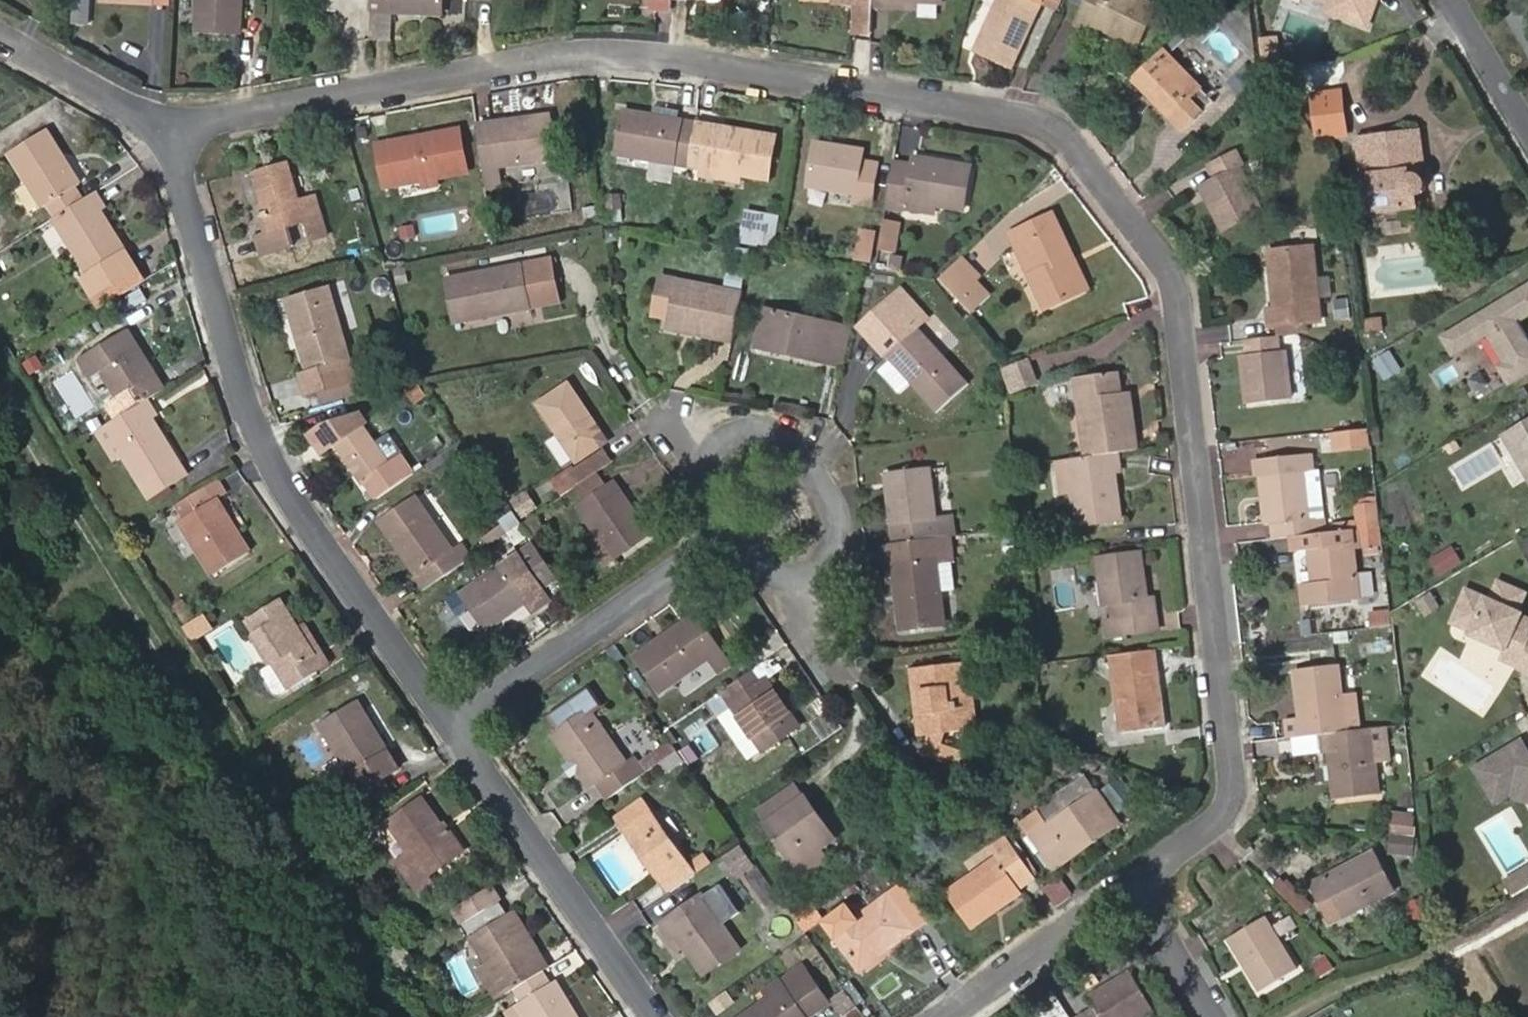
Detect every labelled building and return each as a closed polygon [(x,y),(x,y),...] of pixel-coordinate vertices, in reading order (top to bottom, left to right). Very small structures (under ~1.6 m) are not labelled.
[(242,35),(243,0),(198,0),(196,33),(242,35)] [(443,14),(444,0),(372,0),(372,11),(443,14)] [(1041,4),(1043,0),(1000,0),(976,52),(1011,69),(1041,4)] [(1062,13),(1068,0),(1043,0),(1041,4),(1062,13)] [(1143,38),(1160,0),(1090,0),(1081,18),(1095,24),(1098,17),(1143,38)] [(1320,12),(1324,13),(1329,9),(1341,14),(1338,22),(1343,30),(1377,41),(1390,1),(1387,0),(1292,0),(1294,3),(1320,12)] [(856,32),(872,32),(873,6),(856,5),(856,32)] [(1279,44),(1263,46),(1264,59),(1269,65),(1281,63),(1279,44)] [(1195,127),(1221,101),(1168,45),(1142,71),(1195,127)] [(1191,130),(1195,127),(1142,71),(1138,76),(1191,130)] [(1330,95),(1315,96),(1318,126),(1333,125),(1343,124),(1340,95),(1330,95)] [(681,111),(654,107),(653,114),(680,119),(681,111)] [(626,110),(618,154),(691,166),(698,122),(680,119),(653,114),(626,110)] [(500,164),(555,158),(550,116),(478,126),(486,185),(503,183),(500,164)] [(740,175),(769,180),(777,135),(698,122),(691,166),(704,169),(740,175)] [(1343,124),(1333,125),(1318,126),(1319,132),(1319,139),(1324,139),(1335,138),(1345,137),(1343,124)] [(360,135),(370,134),(369,125),(359,127),(360,135)] [(384,188),(468,173),(461,130),(376,144),(384,188)] [(74,188),(79,185),(47,132),(11,153),(43,207),(49,204),(57,216),(82,200),(74,188)] [(1425,189),(1426,186),(1419,135),(1359,142),(1363,173),(1372,173),(1376,217),(1419,212),(1418,199),(1422,195),(1425,192),(1425,189)] [(855,205),(873,207),(879,163),(864,160),(865,149),(817,141),(809,187),(856,194),(855,205)] [(1241,151),(1214,165),(1221,179),(1244,168),(1248,165),(1241,151)] [(313,194),(300,197),(291,160),(251,171),(259,199),(269,232),(262,233),(254,235),(259,255),(292,246),(287,227),(304,223),(309,239),(324,235),(313,194)] [(934,206),(965,211),(971,169),(913,160),(912,167),(892,164),(885,209),(905,212),(906,202),(934,206)] [(1228,230),(1266,210),(1244,168),(1221,179),(1205,187),(1228,230)] [(703,175),(739,182),(740,175),(704,169),(703,175)] [(136,269),(139,267),(101,211),(106,208),(96,191),(82,200),(57,216),(51,220),(87,275),(84,278),(94,295),(136,269)] [(259,199),(253,200),(262,233),(269,232),(259,199)] [(905,212),(933,216),(934,206),(906,202),(905,212)] [(739,238),(770,243),(774,216),(743,211),(739,238)] [(1069,261),(1075,258),(1054,214),(1012,234),(1019,250),(1026,248),(1038,274),(1032,277),(1047,308),(1082,289),(1069,261)] [(898,224),(883,222),(880,237),(896,240),(898,224)] [(403,236),(416,234),(415,226),(401,227),(403,236)] [(855,258),(870,261),(874,230),(859,228),(855,258)] [(877,252),(893,255),(896,240),(880,237),(877,252)] [(1019,250),(1032,277),(1038,274),(1026,248),(1019,250)] [(1319,302),(1318,283),(1316,252),(1279,253),(1281,284),(1273,284),(1273,309),(1268,309),(1268,326),(1319,324),(1319,302)] [(1279,253),(1272,254),(1273,284),(1281,284),(1279,253)] [(943,278),(960,300),(985,279),(968,257),(943,278)] [(455,321),(558,300),(550,258),(448,279),(455,321)] [(1082,289),(1089,286),(1075,258),(1069,261),(1082,289)] [(94,295),(102,307),(144,281),(136,269),(94,295)] [(661,277),(654,313),(667,316),(677,280),(661,277)] [(665,327),(732,342),(742,295),(677,280),(667,316),(665,327)] [(1319,302),(1331,302),(1330,282),(1318,283),(1319,302)] [(1505,385),(1527,373),(1527,326),(1524,319),(1527,317),(1527,284),(1442,331),(1456,356),(1481,343),(1505,385)] [(345,363),(351,361),(328,287),(287,299),(309,374),(304,375),(309,393),(318,391),(346,383),(350,382),(345,363)] [(937,412),(970,383),(919,326),(923,323),(896,294),(859,324),(884,352),(901,371),(937,412)] [(845,363),(853,326),(764,307),(756,342),(794,349),(792,356),(828,363),(829,360),(845,363)] [(149,398),(164,389),(127,331),(80,358),(90,376),(85,381),(110,422),(149,398)] [(1248,406),(1289,402),(1284,353),(1278,354),(1276,337),(1248,340),(1249,357),(1242,358),(1248,406)] [(756,342),(755,348),(792,356),(794,349),(756,342)] [(872,362),(890,381),(901,371),(884,352),(872,362)] [(1119,452),(1139,449),(1134,400),(1126,401),(1125,391),(1122,371),(1077,377),(1086,456),(1119,452)] [(579,461),(611,439),(568,382),(537,405),(579,461)] [(322,405),(350,397),(346,383),(318,391),(322,405)] [(1134,400),(1132,391),(1125,391),(1126,401),(1134,400)] [(149,497),(187,472),(153,418),(158,414),(149,398),(110,422),(104,426),(122,456),(149,497)] [(375,500),(413,474),(386,433),(373,441),(363,426),(369,423),(363,414),(323,426),(310,434),(322,452),(335,443),(375,500)] [(1504,431),(1527,475),(1527,417),(1504,431)] [(112,462),(122,456),(104,426),(94,432),(112,462)] [(1334,447),(1363,443),(1362,429),(1333,433),(1334,447)] [(557,483),(564,495),(576,486),(598,471),(615,459),(606,447),(557,483)] [(1077,527),(1124,521),(1119,471),(1122,471),(1119,452),(1086,456),(1069,458),(1073,493),(1077,527)] [(1302,522),(1308,521),(1303,474),(1312,473),(1310,455),(1260,460),(1262,480),(1267,526),(1272,526),(1274,540),(1297,537),(1304,536),(1302,522)] [(1055,460),(1059,495),(1073,493),(1069,458),(1055,460)] [(1253,461),(1256,480),(1262,480),(1260,460),(1253,461)] [(952,515),(937,517),(931,467),(887,473),(895,543),(949,537),(955,536),(952,515)] [(609,487),(598,471),(576,486),(587,502),(580,507),(604,540),(616,556),(650,532),(615,483),(609,487)] [(226,494),(217,479),(200,490),(209,504),(215,500),(226,494)] [(214,575),(249,552),(215,500),(209,504),(200,490),(177,504),(185,518),(180,521),(214,575)] [(460,542),(453,547),(417,498),(381,522),(427,590),(472,559),(460,542)] [(1369,502),(1355,504),(1358,530),(1368,528),(1372,528),(1369,502)] [(1358,549),(1369,548),(1368,528),(1358,530),(1356,530),(1358,549)] [(1369,548),(1376,548),(1374,528),(1372,528),(1368,528),(1369,548)] [(1306,608),(1358,602),(1351,530),(1304,536),(1297,537),(1299,554),(1311,553),(1313,573),(1314,584),(1304,585),(1306,608)] [(931,594),(954,591),(949,537),(895,543),(888,544),(891,579),(899,579),(904,623),(934,620),(931,594)] [(606,563),(616,556),(604,540),(594,546),(606,563)] [(1156,597),(1149,597),(1143,549),(1097,555),(1104,605),(1111,605),(1113,619),(1105,621),(1107,635),(1160,629),(1156,597)] [(537,610),(553,598),(521,554),(463,593),(489,630),(530,601),(537,610)] [(1313,573),(1303,574),(1304,585),(1314,584),(1313,573)] [(1515,615),(1523,596),(1497,585),(1490,603),(1466,593),(1452,625),(1470,634),(1469,636),(1504,652),(1518,658),(1515,668),(1527,674),(1527,637),(1526,631),(1516,627),(1519,619),(1520,617),(1515,615)] [(317,654),(300,627),(282,599),(247,621),(272,660),(290,688),(320,669),(312,657),(317,654)] [(489,630),(496,639),(537,610),(530,601),(489,630)] [(710,632),(718,626),(706,609),(698,615),(710,632)] [(719,672),(731,663),(710,632),(698,615),(638,655),(663,692),(709,660),(719,672)] [(1519,619),(1516,627),(1526,631),(1527,637),(1527,623),(1519,619)] [(320,669),(332,661),(307,622),(300,627),(317,654),(312,657),(320,669)] [(1121,732),(1166,728),(1156,648),(1112,654),(1121,732)] [(1504,652),(1500,661),(1515,668),(1518,658),(1504,652)] [(943,727),(970,724),(966,691),(962,659),(912,665),(921,730),(930,729),(930,747),(965,762),(972,748),(944,736),(943,727)] [(280,694),(290,688),(272,660),(259,669),(273,692),(280,694)] [(1287,720),(1288,737),(1322,733),(1362,729),(1359,695),(1345,696),(1341,664),(1295,669),(1300,719),(1287,720)] [(767,751),(800,726),(767,678),(761,682),(753,670),(716,696),(724,708),(731,703),(767,751)] [(635,754),(627,759),(594,711),(604,705),(592,687),(553,714),(561,728),(555,734),(592,785),(599,780),(612,797),(647,773),(641,763),(635,754)] [(970,724),(977,724),(973,691),(966,691),(970,724)] [(398,751),(393,753),(360,700),(321,724),(351,773),(346,777),(366,809),(398,790),(387,773),(400,765),(398,761),(402,759),(398,751)] [(1378,760),(1392,759),(1389,726),(1362,729),(1322,733),(1324,753),(1329,753),(1333,800),(1381,795),(1378,760)] [(1123,751),(1168,746),(1166,728),(1121,732),(1123,751)] [(680,751),(673,742),(641,763),(647,773),(680,751)] [(1522,745),(1476,773),(1496,806),(1512,795),(1517,803),(1527,805),(1527,756),(1522,745)] [(1022,822),(1052,864),(1105,828),(1108,832),(1121,823),(1088,776),(1022,822)] [(829,859),(819,845),(827,840),(815,821),(822,816),(798,783),(758,810),(805,876),(829,859)] [(431,875),(462,852),(443,824),(425,798),(389,822),(409,852),(396,861),(420,897),(438,886),(431,875)] [(645,799),(621,816),(628,827),(653,810),(645,799)] [(672,891),(697,873),(653,810),(628,827),(672,891)] [(1393,850),(1414,852),(1417,812),(1396,811),(1393,850)] [(827,840),(835,834),(822,816),(815,821),(827,840)] [(462,852),(466,849),(448,821),(443,824),(462,852)] [(1052,864),(1055,869),(1108,832),(1105,828),(1052,864)] [(1010,836),(989,851),(995,860),(1017,845),(1010,836)] [(1018,891),(1014,886),(1035,872),(1017,845),(995,860),(951,890),(974,922),(1018,891)] [(1332,922),(1395,890),(1374,851),(1312,883),(1332,922)] [(1513,897),(1527,888),(1527,870),(1505,884),(1513,897)] [(1300,914),(1307,907),(1278,876),(1271,883),(1300,914)] [(492,884),(455,907),(464,920),(501,898),(492,884)] [(742,949),(723,922),(737,912),(718,886),(705,895),(703,893),(652,927),(664,944),(678,934),(706,972),(742,949)] [(885,946),(888,951),(934,919),(911,886),(863,919),(853,906),(831,920),(861,963),(885,946)] [(501,898),(464,920),(473,936),(511,914),(501,898)] [(797,910),(806,923),(821,912),(812,900),(797,910)] [(539,949),(534,952),(511,914),(473,936),(506,991),(514,986),(543,969),(550,965),(539,949)] [(1259,989),(1296,967),(1266,917),(1230,939),(1259,989)] [(861,963),(864,968),(888,951),(885,946),(861,963)] [(806,1016),(793,998),(815,982),(804,965),(781,981),(786,988),(768,999),(742,1016),(806,1016)] [(558,980),(552,983),(543,969),(514,986),(523,1001),(519,1003),(527,1016),(581,1016),(558,980)] [(1155,1009),(1131,971),(1090,996),(1097,1006),(1103,1016),(1142,1016),(1155,1009)] [(781,981),(764,992),(768,999),(786,988),(781,981)] [(806,1016),(829,1001),(815,982),(793,998),(806,1016)] [(511,1016),(527,1016),(519,1003),(507,1010),(511,1016)] [(858,1004),(843,1015),(844,1016),(867,1016),(858,1004)] [(1084,1013),(1087,1016),(1103,1016),(1097,1006),(1084,1013)]
